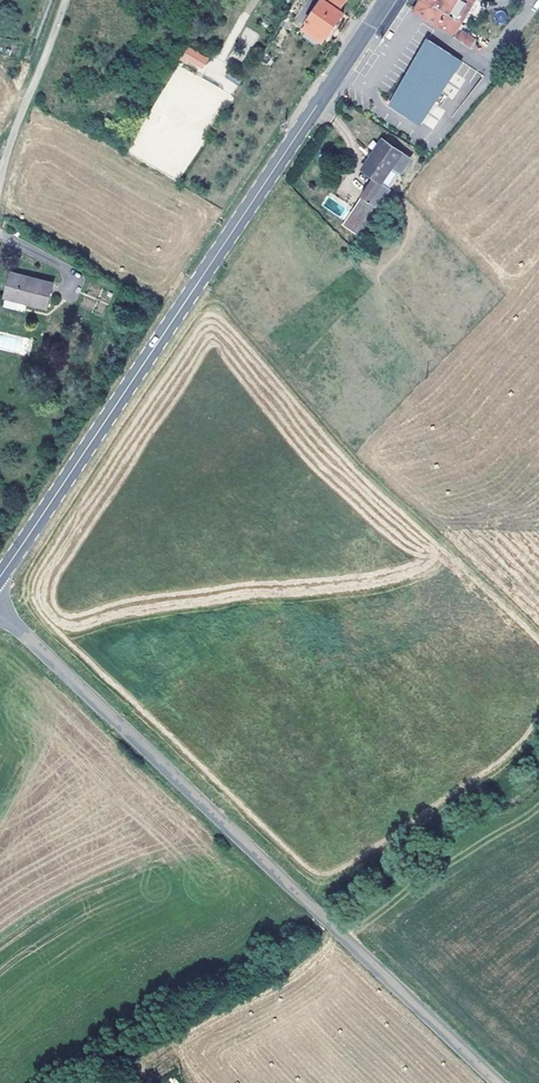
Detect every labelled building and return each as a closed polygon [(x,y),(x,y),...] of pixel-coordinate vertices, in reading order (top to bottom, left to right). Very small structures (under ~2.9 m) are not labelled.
[(302,29),(315,38),(322,43),(327,35),(328,36),(342,16),(344,13),(341,11),(347,0),(321,0),(302,29)] [(414,10),(447,31),(471,48),(477,40),(462,30),(458,27),(461,22),(474,0),(421,0),(414,10)] [(344,18),(342,16),(328,36),(331,38),(344,18)] [(302,29),(299,33),(313,42),(315,38),(302,29)] [(462,60),(433,43),(393,106),(422,124),(462,60)] [(185,47),(180,61),(204,70),(209,56),(185,47)] [(226,110),(221,106),(213,118),(219,121),(226,110)] [(396,157),(376,145),(360,173),(370,181),(359,200),(374,210),(386,189),(380,186),(396,157)] [(374,210),(359,200),(342,228),(357,238),(374,210)] [(53,284),(11,273),(5,297),(20,301),(20,299),(29,302),(47,306),(53,284)] [(88,284),(80,309),(104,316),(112,291),(88,284)] [(20,301),(5,297),(3,306),(26,311),(29,302),(20,299),(20,301)]
